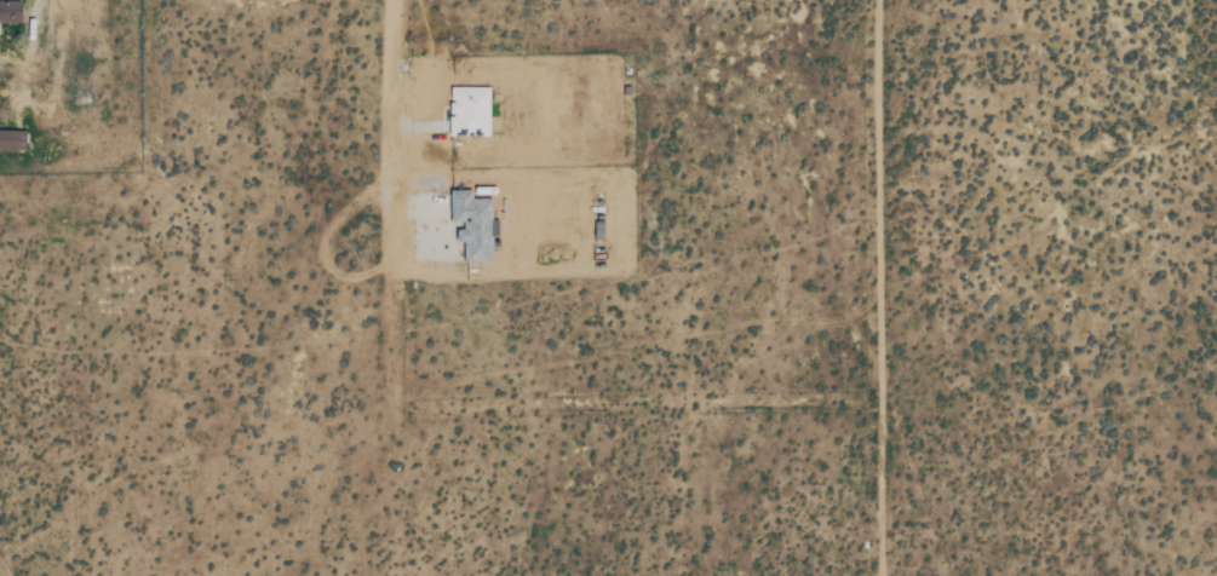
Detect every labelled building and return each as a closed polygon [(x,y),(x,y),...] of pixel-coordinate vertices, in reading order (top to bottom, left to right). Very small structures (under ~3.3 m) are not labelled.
[(19,21),(20,0),(0,0),(0,21),(19,21)] [(491,88),(451,87),(450,136),(490,136),(491,88)] [(26,152),(26,132),(0,131),(0,151),(26,152)] [(494,262),(493,236),(495,236),(495,199),(473,200),(472,191),(451,192),(452,223),(461,223),(461,242),(465,242),(465,262),(494,262)]
